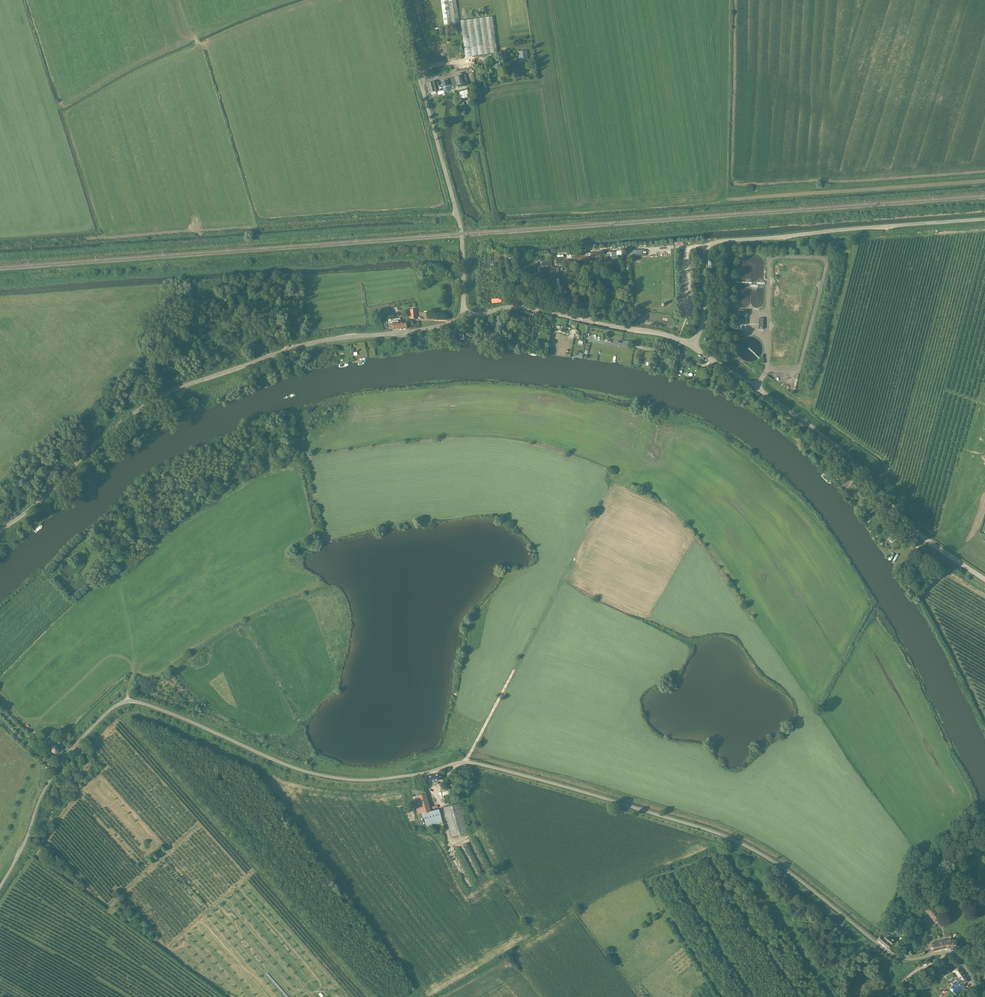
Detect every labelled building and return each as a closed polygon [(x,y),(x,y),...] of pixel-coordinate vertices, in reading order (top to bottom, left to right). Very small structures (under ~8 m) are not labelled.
[(445,26),(459,24),(456,0),(441,0),(445,26)] [(461,21),(466,57),(498,53),(493,17),(461,21)] [(518,51),(520,64),(528,63),(527,50),(518,51)] [(450,79),(452,87),(468,82),(466,74),(450,79)] [(430,93),(437,91),(440,91),(438,83),(436,83),(436,82),(428,84),(430,93)] [(467,89),(458,91),(460,99),(470,97),(467,89)] [(543,265),(541,266),(542,277),(555,276),(554,267),(551,268),(551,261),(542,262),(543,265)] [(743,329),(743,325),(746,325),(746,319),(746,310),(739,310),(739,319),(737,319),(737,324),(739,324),(739,329),(743,329)] [(393,330),(407,328),(407,323),(399,323),(398,321),(393,322),(393,324),(393,330)] [(44,739),(41,742),(52,749),(52,750),(52,751),(53,752),(54,753),(56,753),(57,753),(58,752),(59,751),(59,750),(59,749),(60,750),(63,746),(53,739),(51,737),(48,741),(44,739)] [(84,748),(80,745),(73,752),(77,755),(84,748)] [(441,779),(439,774),(427,777),(428,783),(441,779)] [(422,829),(443,823),(439,809),(431,811),(426,793),(425,793),(423,787),(411,790),(413,797),(422,829)] [(468,832),(460,803),(443,807),(451,837),(468,832)] [(933,907),(927,911),(933,919),(939,915),(933,907)] [(878,939),(888,948),(894,941),(889,936),(890,936),(884,931),(881,934),(881,935),(878,939)] [(952,941),(952,940),(947,940),(946,940),(939,941),(932,943),(933,950),(946,947),(955,948),(956,941),(952,941)] [(964,984),(969,981),(959,967),(953,971),(956,975),(957,974),(960,977),(953,983),(959,991),(966,986),(964,984)]
